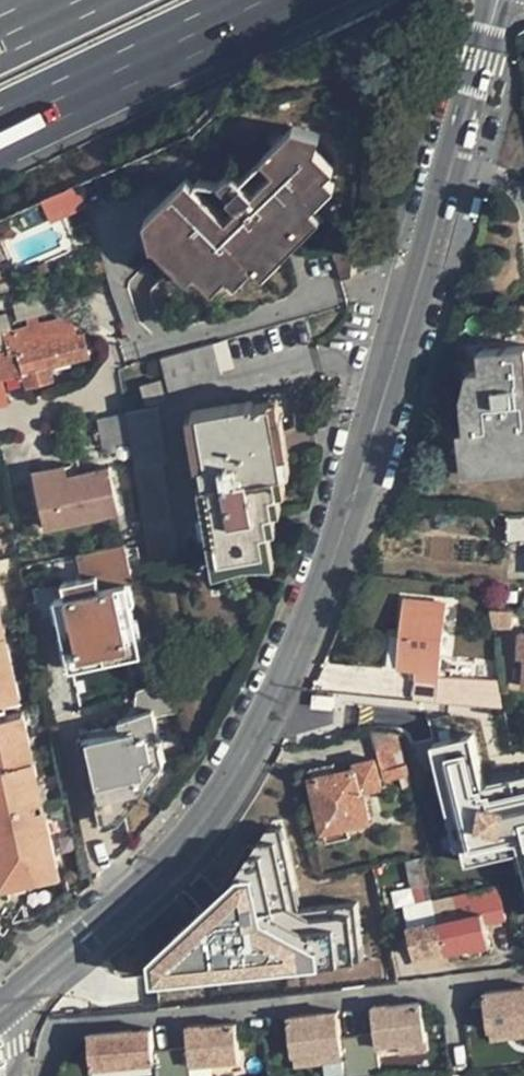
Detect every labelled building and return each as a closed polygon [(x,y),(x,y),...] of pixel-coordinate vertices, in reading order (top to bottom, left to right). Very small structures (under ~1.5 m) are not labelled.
[(156,231),(191,266),(209,283),(223,271),(241,252),(251,261),(306,204),(297,195),(318,173),(327,164),(310,146),(300,138),(304,127),(286,123),(255,155),(268,167),(274,172),(257,190),(251,184),(239,172),(236,174),(229,168),(223,167),(215,176),(238,198),(243,205),(223,225),(195,197),(199,193),(200,190),(183,174),(140,217),(145,233),(156,231)] [(313,129),(304,127),(300,138),(310,146),(313,129)] [(268,167),(251,184),(257,190),(274,172),(268,167)] [(327,183),(318,173),(297,195),(306,204),(327,183)] [(52,218),(90,205),(82,181),(43,195),(52,218)] [(222,215),(199,193),(195,197),(223,225),(243,205),(238,198),(222,215)] [(315,213),(306,204),(251,261),(259,269),(315,213)] [(9,262),(0,223),(0,264),(9,262)] [(181,276),(191,266),(156,231),(145,233),(149,244),(181,276)] [(233,280),(251,261),(241,252),(223,271),(233,280)] [(8,288),(6,274),(0,276),(0,289),(8,288)] [(20,350),(23,369),(27,384),(52,378),(50,365),(89,357),(84,329),(77,331),(72,314),(41,322),(28,326),(5,330),(10,352),(20,350)] [(26,317),(28,326),(41,322),(39,314),(26,317)] [(23,369),(20,350),(10,352),(5,330),(3,322),(0,322),(0,375),(23,369)] [(236,364),(229,337),(214,341),(222,369),(236,364)] [(223,372),(222,369),(214,341),(162,356),(171,387),(223,372)] [(474,426),(468,427),(473,465),(523,459),(523,344),(482,348),(484,367),(471,368),(474,426)] [(163,398),(166,393),(161,376),(142,382),(147,403),(163,398)] [(254,396),(196,407),(207,460),(202,461),(205,480),(210,480),(223,554),(266,546),(262,526),(271,525),(269,509),(275,507),(273,488),(279,487),(276,471),(283,469),(271,398),(256,401),(254,396)] [(160,404),(128,409),(132,436),(137,464),(165,459),(169,458),(160,404)] [(105,440),(132,436),(128,409),(100,413),(105,440)] [(180,556),(165,459),(137,464),(149,535),(153,561),(180,556)] [(36,482),(47,525),(120,508),(110,465),(70,474),(66,464),(61,465),(65,476),(36,482)] [(33,471),(36,482),(65,476),(61,465),(33,471)] [(510,515),(509,540),(522,538),(523,538),(523,515),(510,515)] [(78,552),(80,562),(128,551),(125,541),(78,552)] [(134,580),(128,551),(80,562),(83,577),(64,582),(67,596),(56,598),(72,670),(143,654),(127,582),(134,580)] [(416,669),(414,699),(506,707),(500,677),(440,672),(446,601),(405,598),(399,666),(416,669)] [(523,649),(523,645),(523,631),(507,630),(505,648),(523,649)] [(6,818),(8,832),(2,834),(5,849),(0,850),(0,868),(10,866),(12,878),(45,871),(62,868),(49,804),(44,805),(42,796),(33,797),(29,780),(43,777),(11,634),(0,636),(0,804),(8,803),(11,817),(6,818)] [(156,712),(178,707),(173,676),(140,689),(135,714),(123,718),(124,729),(89,737),(107,813),(125,810),(165,757),(156,712)] [(375,729),(386,768),(409,763),(399,726),(375,729)] [(326,828),(346,824),(372,818),(366,789),(384,785),(377,756),(355,760),(355,767),(311,777),(323,829),(326,828)] [(389,779),(411,773),(409,763),(386,768),(389,779)] [(476,791),(470,767),(422,780),(428,804),(426,805),(439,855),(492,840),(480,790),(476,791)] [(349,836),(346,824),(326,828),(329,840),(349,836)] [(248,870),(252,889),(238,892),(245,919),(259,916),(260,923),(283,918),(281,913),(303,908),(292,859),(248,870)] [(45,871),(12,878),(10,866),(0,868),(5,891),(47,882),(45,871)] [(483,913),(444,922),(438,923),(436,919),(417,923),(423,951),(446,947),(447,949),(470,945),(472,947),(491,944),(486,923),(509,918),(502,886),(479,891),(483,913)] [(439,900),(444,922),(483,913),(479,891),(439,900)] [(150,943),(138,932),(108,954),(108,956),(136,990),(151,978),(158,986),(168,978),(167,976),(190,957),(169,929),(150,943)] [(359,954),(331,957),(333,985),(361,982),(359,954)] [(327,971),(324,956),(312,959),(317,973),(327,971)] [(248,959),(233,961),(235,972),(251,970),(248,959)] [(235,972),(233,961),(217,963),(220,997),(257,993),(251,970),(235,972)] [(490,988),(494,1026),(523,1023),(523,983),(495,986),(490,988)] [(380,1028),(363,1030),(367,1072),(383,1071),(382,1052),(380,1039),(430,1035),(432,1035),(429,999),(412,997),(392,999),(392,1011),(379,1012),(380,1028)] [(392,999),(378,1001),(379,1012),(392,1011),(392,999)] [(341,1005),(328,1006),(329,1015),(342,1014),(341,1005)] [(328,1006),(293,1010),(296,1047),(328,1044),(329,1050),(348,1048),(351,1074),(367,1072),(363,1030),(343,1032),(342,1014),(329,1015),(328,1006)] [(242,1017),(207,1020),(207,1028),(193,1029),(194,1040),(176,1041),(179,1075),(197,1075),(195,1058),(245,1054),(242,1017)] [(207,1028),(207,1020),(206,1018),(193,1019),(193,1029),(207,1028)] [(176,1041),(158,1043),(157,1022),(145,1023),(146,1029),(137,1030),(136,1023),(94,1027),(97,1058),(159,1053),(161,1075),(179,1075),(176,1041)] [(494,1026),(495,1038),(523,1035),(523,1023),(494,1026)] [(430,1035),(380,1039),(382,1052),(431,1048),(430,1035)] [(328,1044),(296,1047),(298,1059),(329,1057),(329,1050),(328,1044)]
